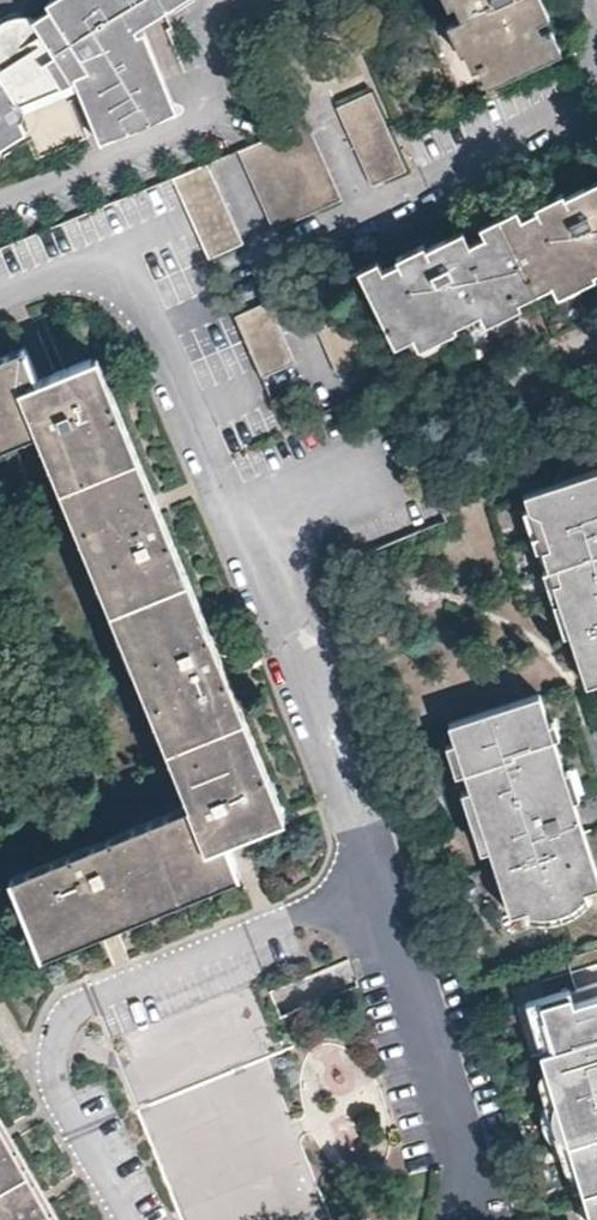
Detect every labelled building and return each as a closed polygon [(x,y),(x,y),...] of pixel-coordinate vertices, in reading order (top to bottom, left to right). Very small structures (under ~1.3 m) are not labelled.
[(22,132),(15,112),(74,88),(78,98),(86,95),(103,136),(178,107),(148,32),(143,34),(139,25),(179,0),(51,0),(53,4),(39,15),(31,13),(18,12),(7,15),(0,18),(0,146),(22,132)] [(494,75),(562,45),(542,0),(462,0),(494,75)] [(378,95),(344,109),(375,189),(411,174),(378,95)] [(280,134),(245,148),(277,229),(345,202),(313,120),(280,134)] [(243,242),(212,161),(175,176),(207,256),(243,242)] [(372,276),(400,348),(596,268),(596,182),(372,276)] [(346,300),(313,314),(337,374),(371,360),(346,300)] [(268,301),(232,315),(257,377),(292,363),(268,301)] [(47,957),(244,875),(229,839),(284,816),(96,356),(40,380),(25,346),(0,356),(0,445),(43,428),(198,809),(18,883),(47,957)] [(526,490),(531,505),(544,545),(552,567),(572,630),(589,680),(596,678),(596,467),(526,490)] [(538,547),(544,545),(531,505),(525,507),(538,547)] [(572,630),(552,567),(546,569),(549,578),(567,632),(572,630)] [(542,689),(451,719),(472,784),(513,910),(529,904),(530,908),(530,909),(531,909),(542,910),(553,909),(562,907),(572,903),(580,898),(589,889),(587,886),(596,883),(596,860),(576,795),(567,766),(556,733),(551,719),(542,689)] [(562,731),(557,716),(551,719),(556,733),(562,731)] [(466,768),(456,737),(449,740),(458,770),(466,768)] [(582,793),(573,764),(567,766),(576,795),(582,793)] [(491,844),(472,784),(464,787),(483,847),(491,844)] [(293,844),(285,825),(262,835),(270,855),(293,844)] [(557,1044),(543,1000),(574,991),(572,986),(527,999),(543,1048),(557,1044)] [(576,999),(574,991),(543,1000),(557,1044),(543,1048),(547,1067),(557,1097),(570,1139),(580,1171),(595,1219),(596,1219),(596,993),(576,999)] [(243,1070),(253,1049),(229,1038),(219,1059),(243,1070)] [(276,1076),(277,1084),(267,1059),(210,1081),(210,1094),(181,1095),(167,1101),(210,1098),(211,1122),(174,1124),(158,1130),(159,1156),(183,1219),(271,1219),(275,1218),(276,1219),(330,1219),(276,1076)] [(557,1097),(547,1067),(547,1066),(544,1068),(543,1071),(542,1074),(541,1077),(547,1097),(551,1111),(554,1110),(554,1107),(555,1101),(557,1097)] [(570,1139),(557,1097),(555,1101),(554,1107),(554,1110),(554,1113),(555,1117),(556,1122),(559,1129),(560,1129),(565,1135),(570,1139)] [(0,1112),(0,1219),(62,1219),(0,1112)] [(580,1171),(570,1139),(565,1135),(560,1129),(557,1130),(560,1142),(567,1164),(569,1167),(572,1169),(575,1170),(577,1171),(580,1171)]
